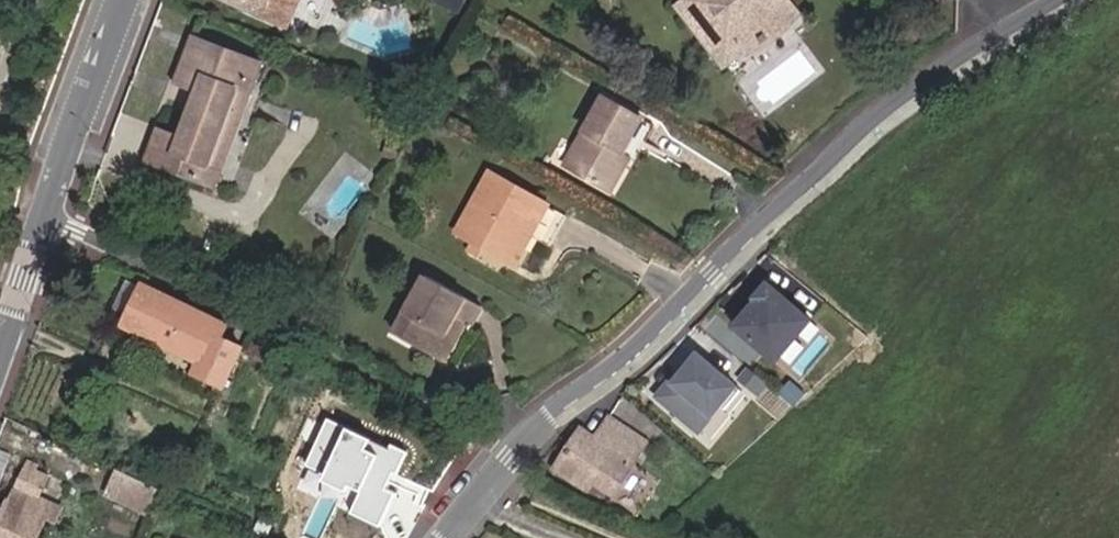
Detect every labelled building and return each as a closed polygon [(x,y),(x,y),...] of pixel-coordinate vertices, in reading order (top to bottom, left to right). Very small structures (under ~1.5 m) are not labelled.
[(215,10),(293,40),(305,5),(320,10),(324,0),(218,0),(215,10)] [(352,10),(355,0),(326,0),(352,10)] [(681,20),(665,35),(701,76),(720,59),(731,72),(736,78),(751,66),(753,70),(759,65),(756,61),(785,37),(772,21),(764,12),(778,1),(778,0),(700,0),(702,3),(681,20)] [(700,0),(687,0),(673,11),(681,20),(702,3),(700,0)] [(785,10),(778,1),(764,12),(772,21),(785,10)] [(199,109),(181,152),(157,142),(143,175),(214,203),(264,83),(193,55),(175,99),(199,109)] [(701,76),(714,86),(731,72),(720,59),(701,76)] [(621,153),(630,138),(591,113),(550,180),(594,209),(610,184),(616,187),(633,160),(621,153)] [(642,145),(630,138),(621,153),(633,160),(642,145)] [(526,239),(538,216),(484,185),(453,245),(507,276),(526,239)] [(539,216),(526,239),(544,249),(557,226),(539,216)] [(776,368),(814,323),(768,284),(729,328),(776,368)] [(479,320),(420,288),(388,348),(428,368),(451,326),(470,337),(479,320)] [(225,330),(141,289),(123,327),(201,364),(195,376),(223,389),(241,352),(219,341),(225,330)] [(739,390),(696,353),(671,382),(667,379),(654,395),(695,431),(718,406),(722,410),(739,390)] [(756,391),(765,381),(745,365),(737,376),(756,391)] [(649,441),(611,416),(597,439),(581,431),(555,468),(589,490),(595,480),(615,493),(649,441)] [(380,525),(408,452),(323,419),(306,462),(318,467),(314,477),(354,493),(347,512),(380,525)] [(28,463),(9,506),(7,505),(0,520),(0,537),(40,537),(48,521),(55,522),(60,511),(54,506),(41,500),(51,479),(36,473),(39,468),(28,463)] [(122,470),(110,496),(151,515),(163,489),(122,470)] [(108,501),(149,520),(151,515),(110,496),(108,501)]
